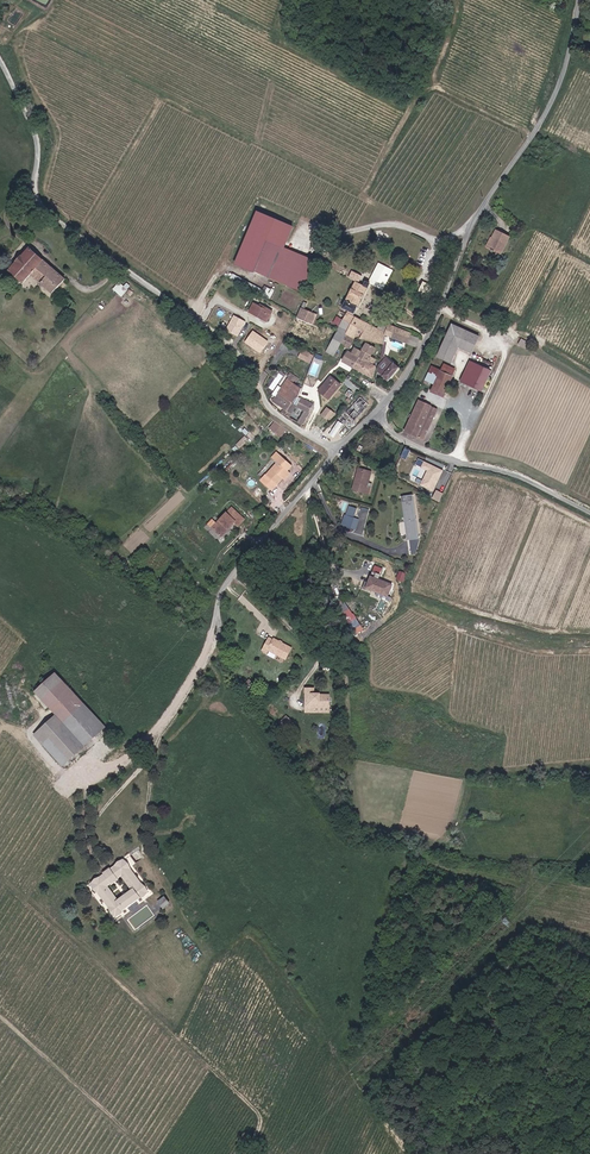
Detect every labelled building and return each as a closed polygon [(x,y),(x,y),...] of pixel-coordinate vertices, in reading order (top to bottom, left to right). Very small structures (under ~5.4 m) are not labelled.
[(299,248),(283,241),(292,220),(258,204),(234,255),(252,264),(253,263),(285,278),(299,248)] [(480,241),(496,251),(507,234),(490,224),(488,227),(490,229),(484,238),(483,237),(480,241)] [(58,293),(71,279),(34,246),(15,268),(27,279),(34,272),(37,274),(58,293)] [(301,286),(315,255),(299,248),(285,278),(301,286)] [(389,271),(377,267),(373,279),(385,283),(389,271)] [(351,277),(358,281),(361,282),(364,275),(354,271),(351,277)] [(27,279),(29,282),(37,274),(34,272),(27,279)] [(347,308),(358,313),(371,286),(366,284),(361,282),(358,281),(345,307),(347,308)] [(118,282),(113,290),(123,296),(131,284),(127,282),(124,286),(118,282)] [(309,318),(314,308),(303,302),(306,297),(302,295),(295,311),(309,318)] [(250,314),(269,323),(274,311),(265,307),(263,309),(256,305),(250,314)] [(357,316),(358,313),(347,308),(344,315),(349,317),(351,313),(357,316)] [(389,338),(391,334),(384,330),(357,316),(351,313),(349,317),(344,315),(342,314),(336,324),(341,326),(339,331),(341,333),(348,336),(358,338),(370,341),(383,344),(386,344),(389,338)] [(240,336),(246,321),(234,315),(227,330),(240,336)] [(305,324),(313,329),(317,322),(309,318),(305,324)] [(395,325),(388,322),(384,330),(391,334),(395,325)] [(468,328),(454,322),(439,354),(453,361),(461,345),(468,328)] [(389,338),(413,344),(416,336),(417,333),(395,325),(391,334),(389,338)] [(482,335),(468,328),(461,345),(474,351),(482,335)] [(338,358),(344,347),(348,336),(341,333),(331,353),(338,358)] [(516,342),(519,337),(512,333),(510,338),(516,342)] [(344,347),(351,350),(358,338),(348,336),(344,347)] [(421,337),(416,336),(413,344),(418,345),(421,337)] [(378,348),(380,349),(383,344),(370,341),(369,344),(378,348)] [(374,355),(375,355),(378,348),(369,344),(365,351),(367,352),(374,355)] [(357,369),(364,358),(367,352),(365,351),(357,346),(353,353),(350,352),(345,362),(357,369)] [(311,357),(317,360),(320,353),(314,350),(311,357)] [(391,381),(404,365),(387,354),(385,356),(385,359),(386,360),(383,364),(381,375),(391,381)] [(365,373),(375,379),(380,365),(377,363),(378,357),(375,355),(374,355),(371,362),(365,373)] [(357,369),(365,373),(371,362),(364,358),(357,369)] [(432,390),(446,396),(459,367),(445,361),(442,369),(434,366),(429,377),(431,378),(437,380),(432,390)] [(462,382),(483,392),(492,371),(471,361),(462,382)] [(316,375),(320,365),(314,362),(310,373),(316,375)] [(292,372),(290,375),(294,379),(297,381),(300,378),(292,372)] [(330,378),(319,391),(331,399),(343,384),(332,376),(330,378)] [(303,425),(313,403),(302,397),(301,397),(305,389),(293,381),(288,378),(272,398),(284,407),(281,412),(289,417),(296,406),(302,410),(296,421),(303,425)] [(346,415),(356,421),(369,404),(360,398),(346,415)] [(410,431),(428,439),(441,406),(424,399),(410,431)] [(334,427),(338,431),(345,423),(341,420),(334,427)] [(283,436),(288,430),(277,422),(273,427),(283,436)] [(240,447),(249,438),(245,435),(237,444),(240,447)] [(271,471),(283,483),(294,471),(292,469),(296,465),(284,453),(280,458),(281,460),(271,471)] [(420,485),(433,491),(446,466),(433,460),(432,463),(425,460),(421,467),(428,470),(420,485)] [(276,489),(283,483),(271,471),(269,473),(264,469),(261,472),(266,477),(265,478),(276,489)] [(353,487),(366,491),(372,472),(359,469),(353,487)] [(440,501),(444,493),(436,489),(432,498),(440,501)] [(419,536),(413,494),(404,496),(410,537),(419,536)] [(240,521),(246,514),(232,503),(225,512),(227,514),(222,521),(227,526),(230,522),(229,522),(233,516),(240,521)] [(349,505),(342,525),(357,529),(360,518),(355,517),(358,507),(349,505)] [(215,526),(222,532),(227,526),(222,521),(227,514),(225,512),(221,516),(219,515),(216,519),(219,522),(215,526)] [(368,571),(364,582),(385,590),(389,579),(368,571)] [(352,626),(359,621),(345,601),(338,606),(352,626)] [(358,634),(365,629),(361,624),(355,629),(358,634)] [(269,650),(287,659),(293,646),(275,638),(274,639),(270,637),(263,651),(268,653),(269,650)] [(44,699),(62,679),(54,672),(36,692),(44,699)] [(113,725),(62,679),(44,699),(63,717),(44,739),(50,745),(54,741),(78,763),(113,725)] [(318,707),(331,706),(330,695),(320,696),(319,693),(313,693),(312,690),(303,691),(306,714),(318,713),(318,707)] [(54,741),(50,745),(75,767),(78,763),(54,741)] [(91,887),(103,900),(111,895),(105,889),(120,874),(130,885),(139,880),(121,860),(91,887)] [(111,895),(103,900),(117,916),(147,889),(139,880),(130,885),(134,888),(118,903),(111,895)] [(165,896),(160,901),(165,907),(170,902),(165,896)]
